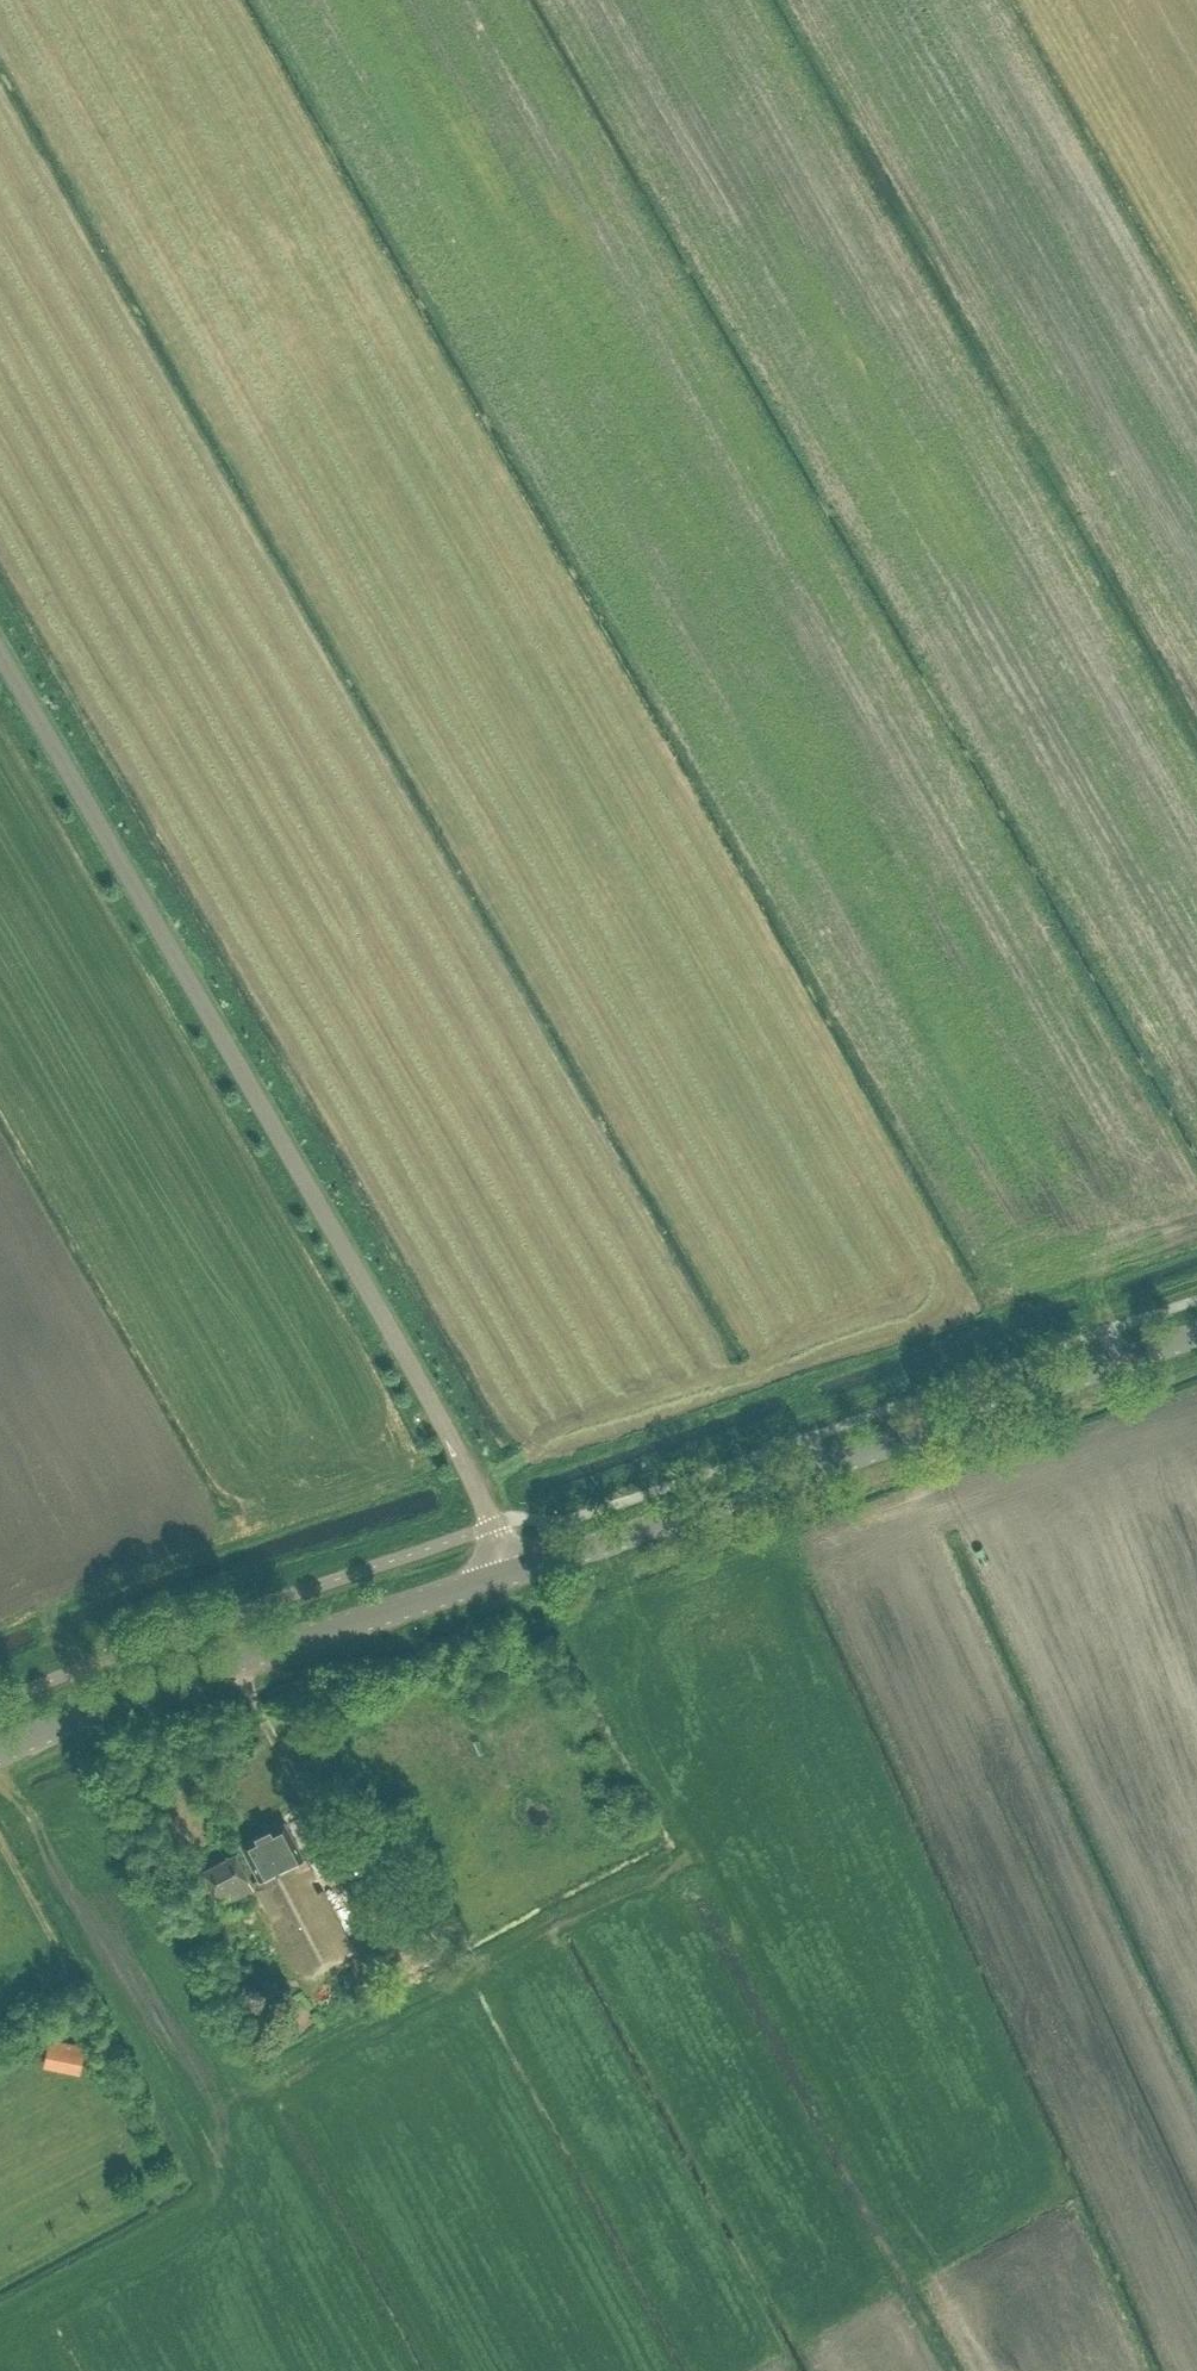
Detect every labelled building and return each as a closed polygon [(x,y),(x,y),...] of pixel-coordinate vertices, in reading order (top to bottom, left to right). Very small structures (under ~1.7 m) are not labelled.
[(322,1987),(350,1971),(340,1951),(349,1946),(320,1891),(314,1894),(307,1880),(313,1877),(285,1822),(241,1844),(259,1879),(255,1881),(303,1972),(312,1968),(322,1987)] [(219,1906),(254,1889),(236,1853),(201,1871),(219,1906)] [(48,2034),(47,2062),(83,2063),(84,2035),(48,2034)]
